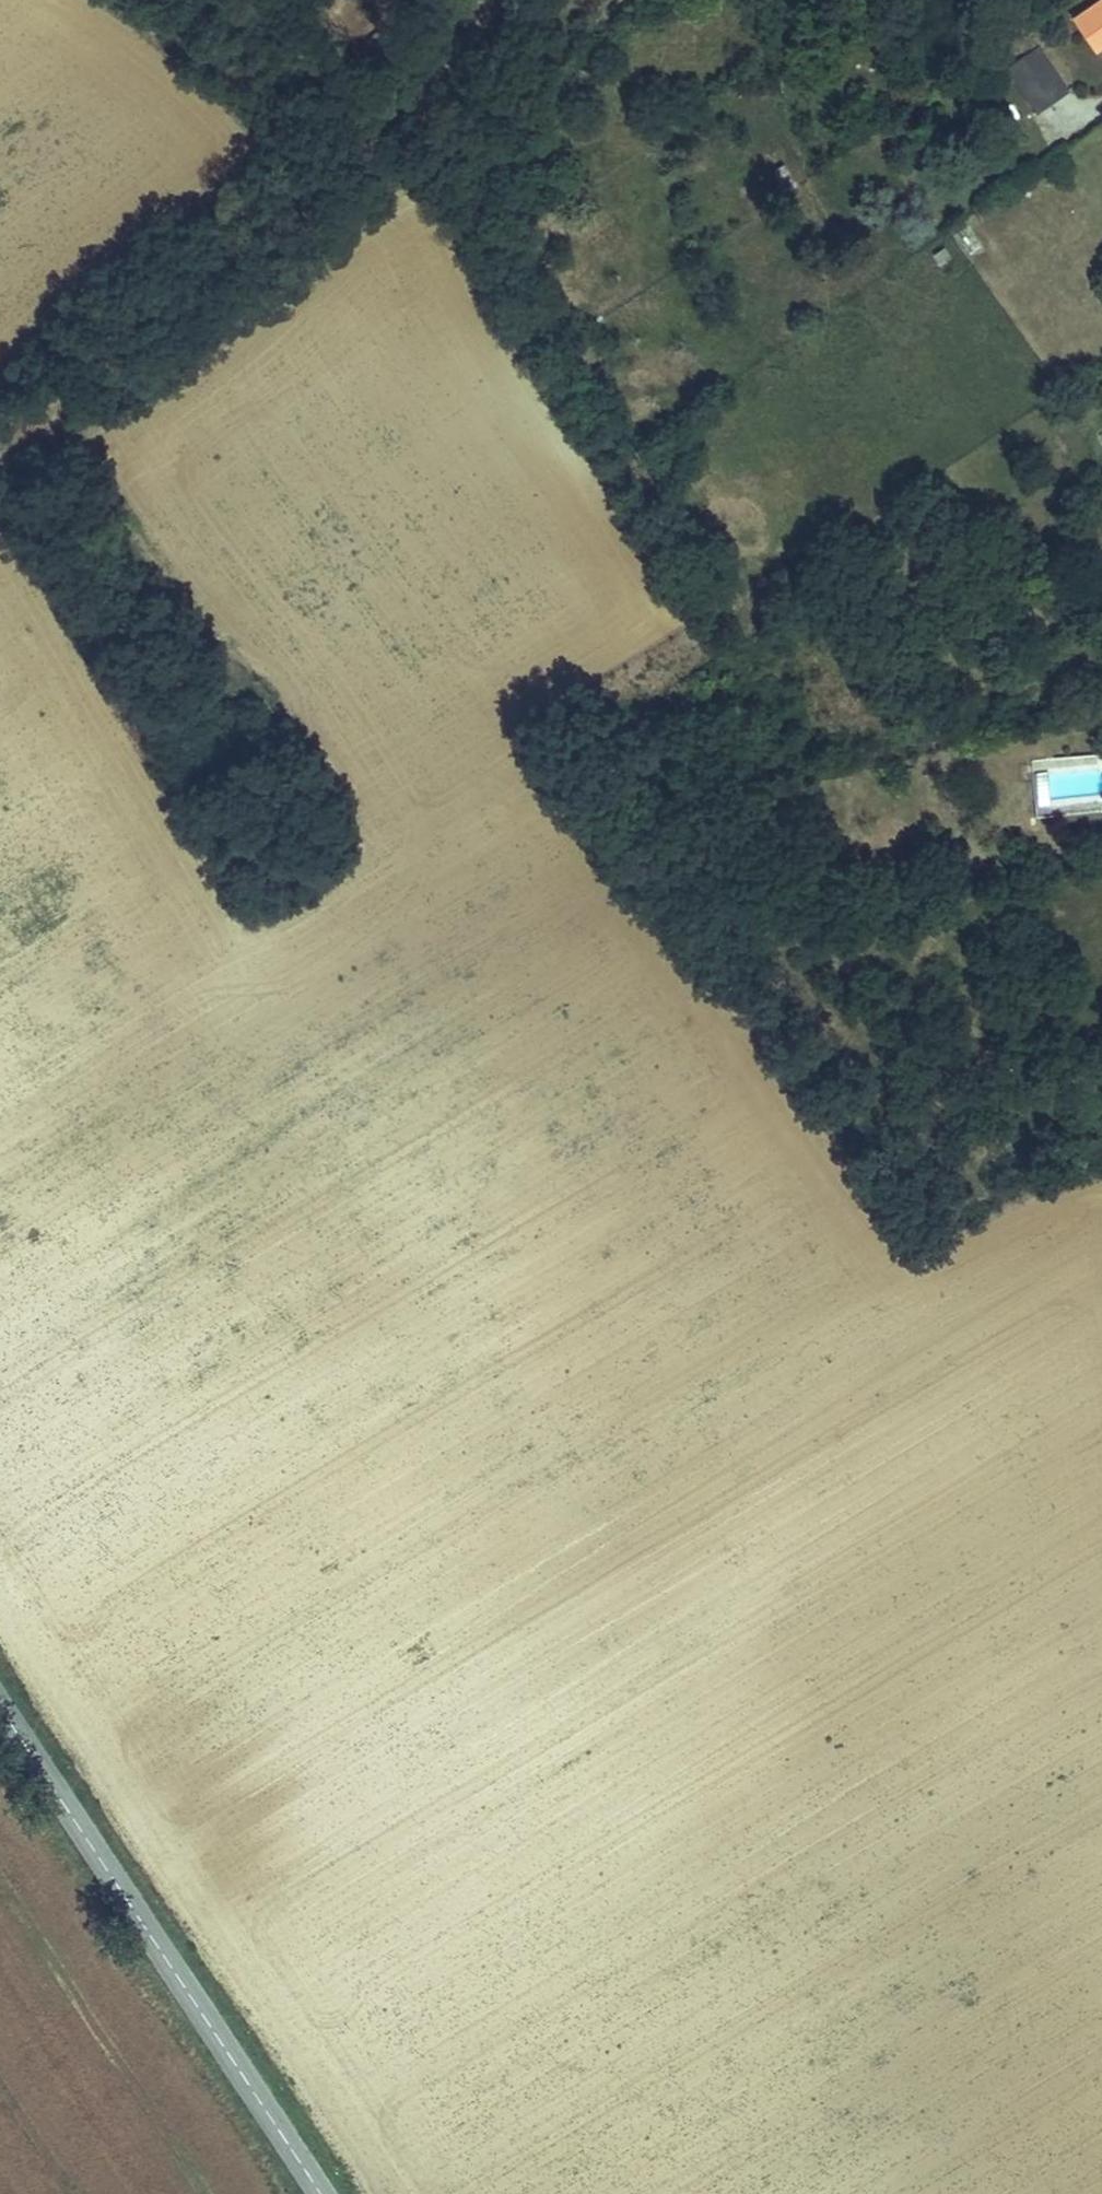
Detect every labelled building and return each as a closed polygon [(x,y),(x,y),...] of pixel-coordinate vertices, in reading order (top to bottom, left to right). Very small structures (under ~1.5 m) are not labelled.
[(1049,7),(1071,42),(1098,25),(1101,31),(1101,0),(1059,0),(1049,7)] [(1042,82),(1011,36),(981,57),(1012,101),(1042,82)]
